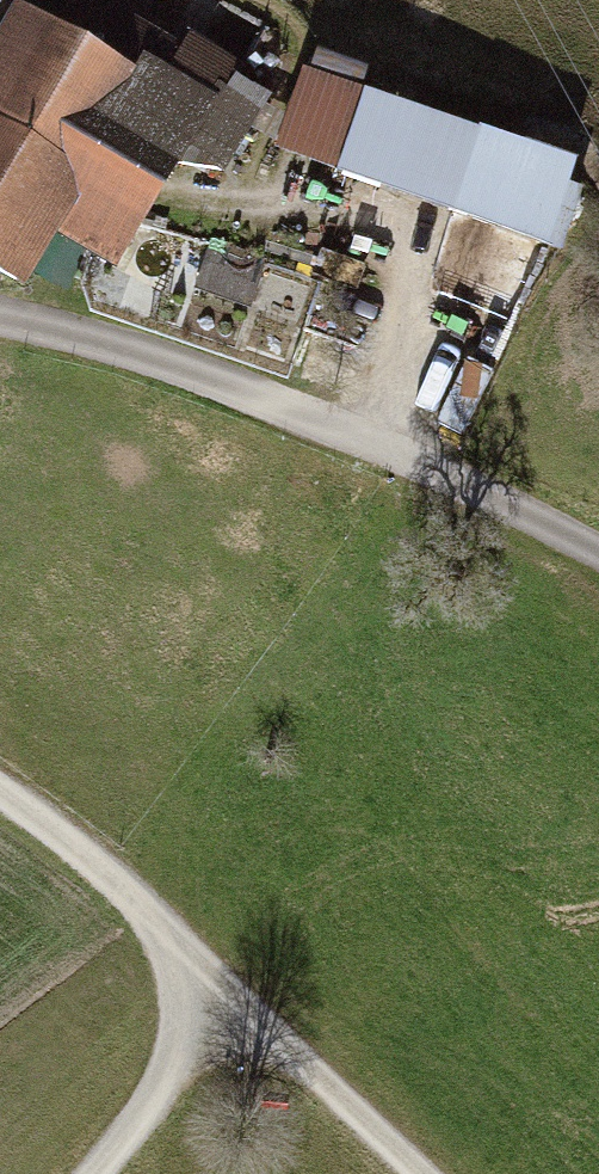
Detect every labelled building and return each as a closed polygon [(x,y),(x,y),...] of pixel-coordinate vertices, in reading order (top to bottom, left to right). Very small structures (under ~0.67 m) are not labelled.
[(7,305),(39,248),(102,285),(198,119),(212,127),(237,83),(179,50),(168,69),(50,0),(19,0),(1,32),(0,33),(0,301),(7,305)] [(560,178),(353,116),(327,201),(534,263),(560,178)]
